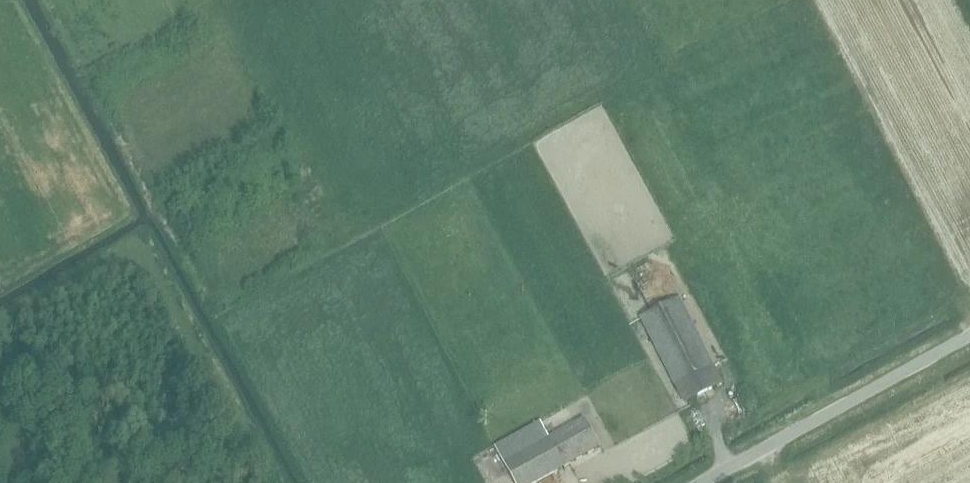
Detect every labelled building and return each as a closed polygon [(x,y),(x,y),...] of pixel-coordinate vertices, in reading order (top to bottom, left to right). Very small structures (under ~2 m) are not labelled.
[(708,367),(715,363),(683,299),(644,319),(677,383),(679,382),(689,400),(718,385),(708,367)] [(560,410),(569,424),(583,416),(575,401),(560,410)] [(602,449),(601,447),(612,442),(597,414),(550,438),(542,423),(497,447),(516,482),(537,482),(602,449)]
